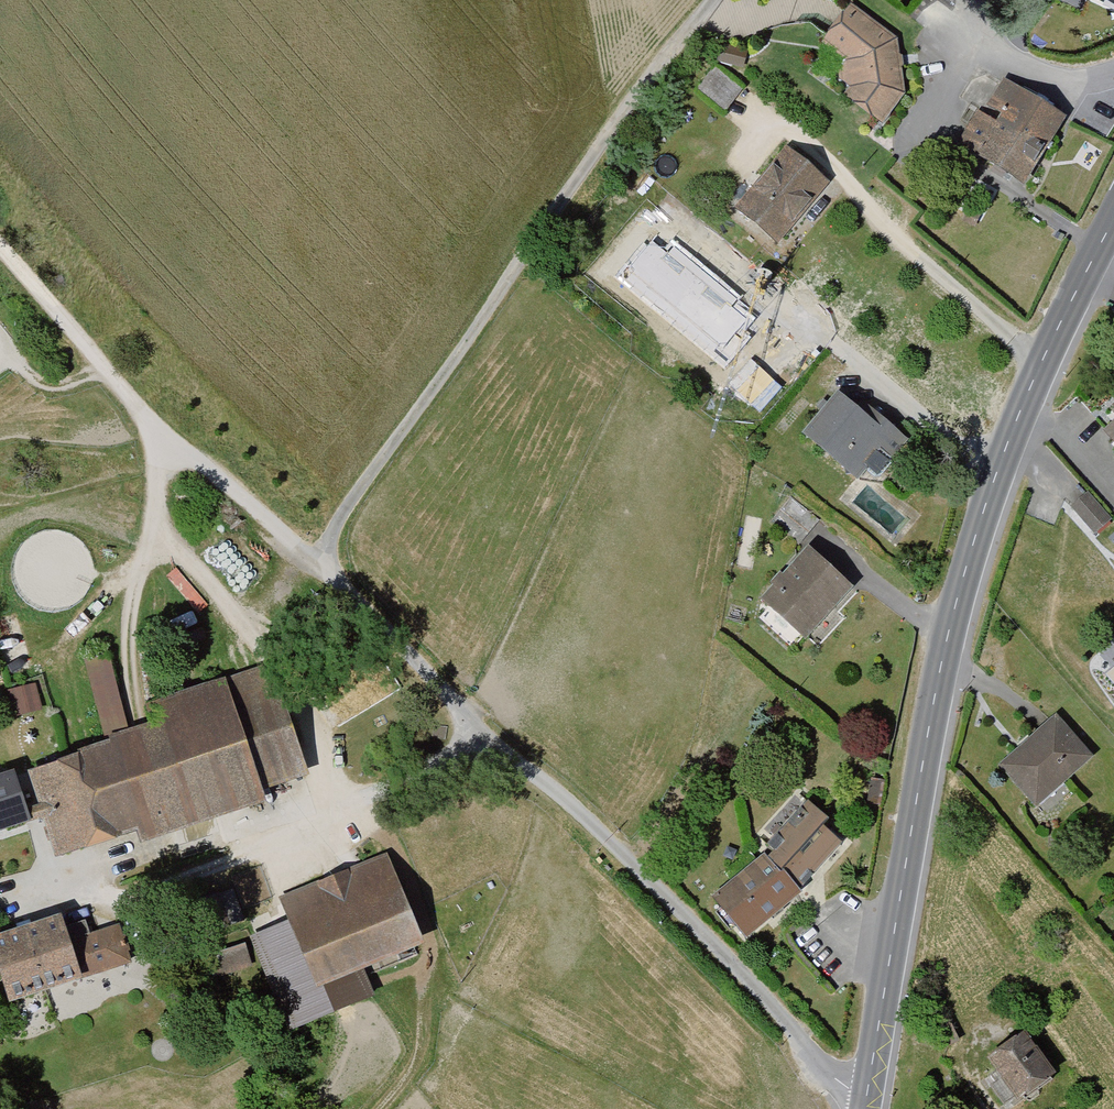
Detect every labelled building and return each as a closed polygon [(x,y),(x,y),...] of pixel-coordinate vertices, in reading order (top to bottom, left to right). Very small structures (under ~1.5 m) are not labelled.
[(854,89),(847,98),(885,127),(908,95),(895,36),(851,1),(824,45),(848,62),(838,76),(854,89)] [(743,91),(719,69),(698,93),(723,114),(743,91)] [(977,112),(958,144),(1029,190),(1067,119),(1002,80),(989,107),(1004,116),(999,123),(977,112)] [(791,148),(737,213),(780,249),(834,184),(791,148)] [(632,275),(624,286),(696,341),(733,294),(663,240),(646,263),(633,253),(622,267),(632,275)] [(841,399),(809,435),(861,481),(868,474),(875,480),(882,480),(891,468),(888,462),(885,456),(896,442),(865,415),(863,417),(841,399)] [(1072,507),(1098,536),(1113,521),(1113,519),(1090,492),(1072,507)] [(768,524),(797,548),(820,521),(791,497),(768,524)] [(762,598),(807,639),(853,589),(809,548),(762,598)] [(31,778),(49,822),(64,864),(127,849),(124,838),(146,830),(147,846),(274,809),(271,796),(312,780),(275,665),(147,707),(154,729),(133,735),(108,665),(89,671),(111,749),(88,757),(88,765),(31,778)] [(998,770),(1034,811),(1096,758),(1060,717),(998,770)] [(19,778),(0,785),(0,844),(38,831),(19,778)] [(715,902),(751,939),(804,897),(851,840),(810,805),(772,853),(715,902)] [(392,854),(281,898),(289,918),(251,933),(292,1035),(379,1000),(370,976),(431,952),(392,854)] [(12,1015),(91,988),(88,979),(131,964),(115,917),(72,932),(66,916),(0,939),(0,980),(12,1015)] [(216,924),(198,930),(208,963),(179,972),(187,997),(229,983),(221,959),(227,958),(216,924)] [(1001,1108),(1012,1108),(1019,1104),(1025,1108),(1028,1108),(1038,1103),(1037,1099),(1062,1082),(1025,1034),(988,1056),(995,1066),(989,1070),(996,1081),(987,1088),(1001,1108)]
